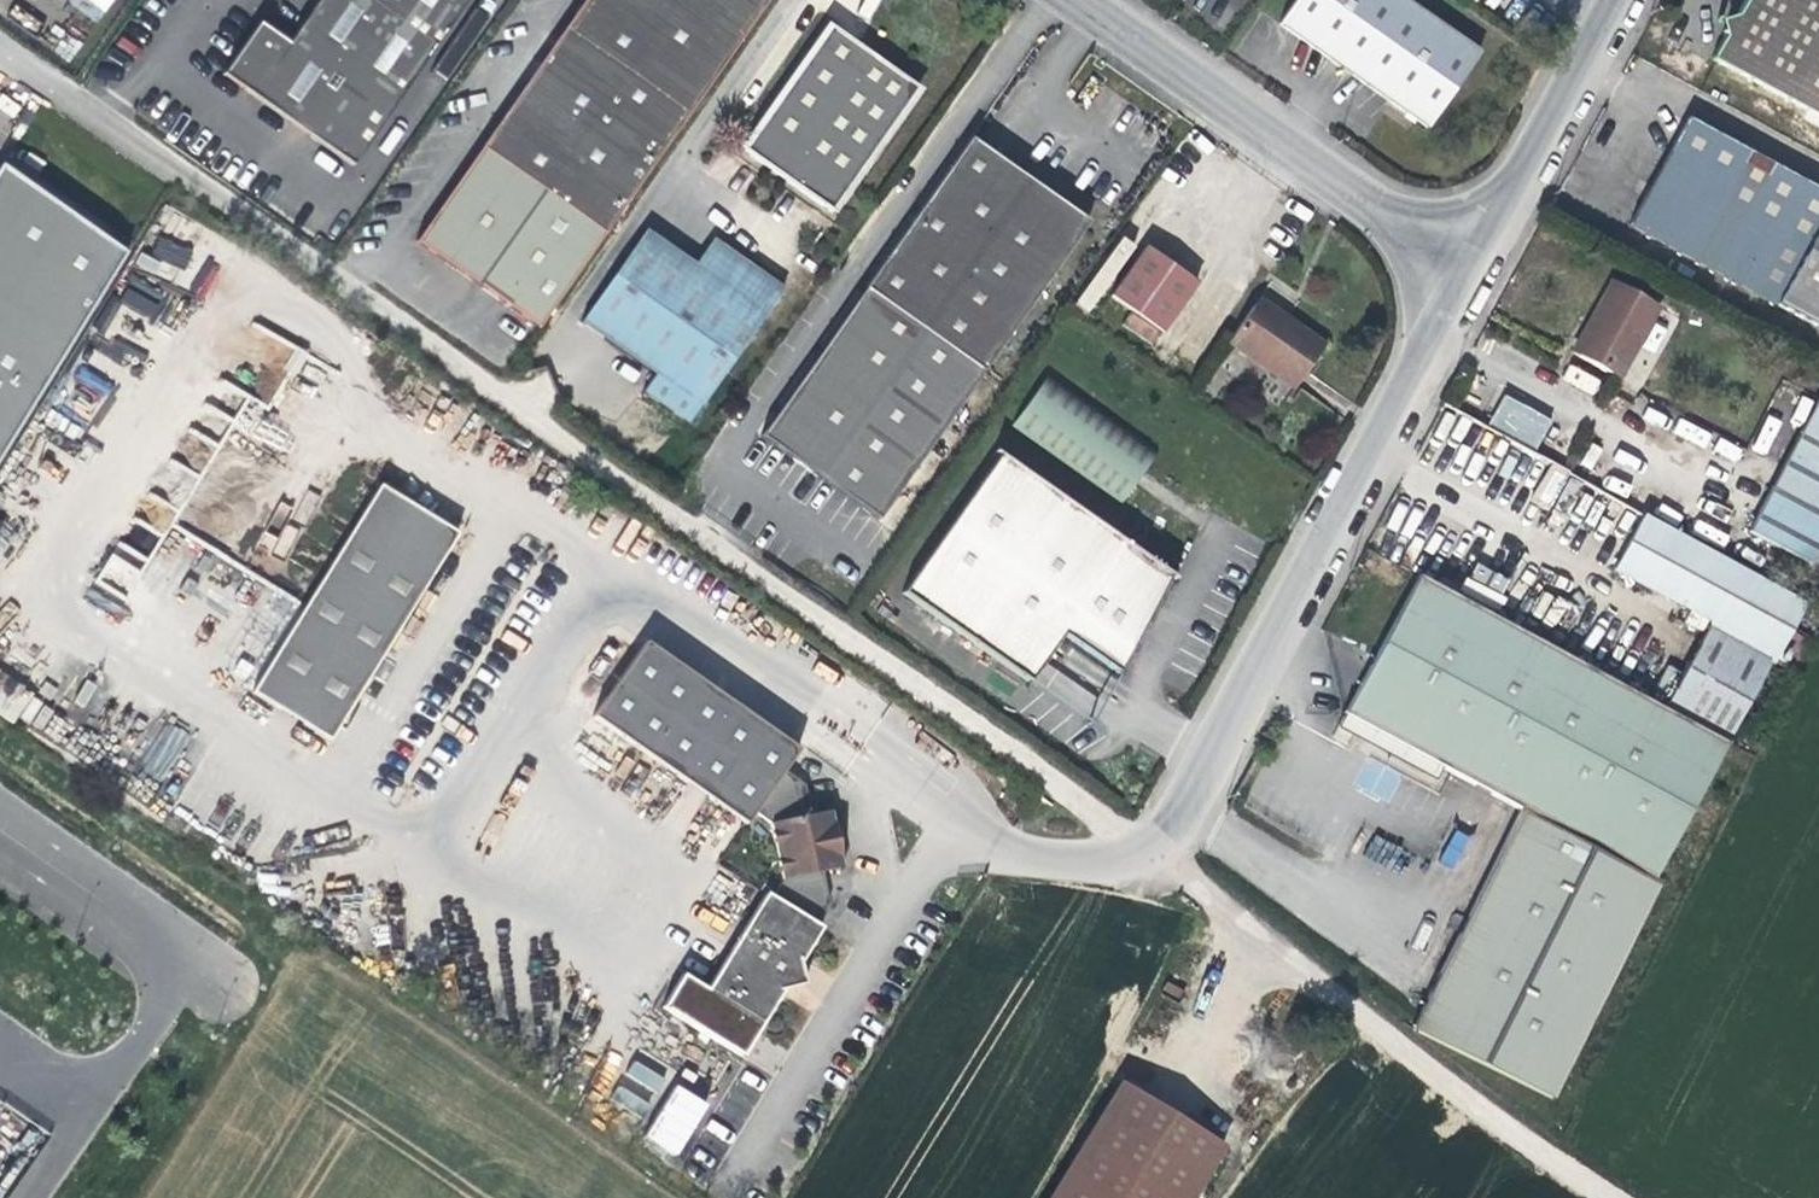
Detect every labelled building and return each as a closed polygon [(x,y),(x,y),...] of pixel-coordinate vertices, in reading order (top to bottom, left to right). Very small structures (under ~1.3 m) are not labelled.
[(100,16),(112,0),(79,0),(100,16)] [(469,0),(319,0),(291,40),(262,19),(226,70),(354,162),(469,0)] [(482,146),(416,240),(535,325),(602,231),(603,233),(766,0),(585,0),(482,146)] [(1477,52),(1403,0),(1293,0),(1278,22),(1338,65),(1425,126),(1477,52)] [(1712,53),(1818,112),(1818,0),(1741,0),(1712,53)] [(831,214),(917,89),(871,56),(829,25),(758,123),(765,128),(748,153),(831,214)] [(1684,115),(1655,169),(1626,222),(1818,326),(1818,188),(1684,115)] [(981,372),(1088,224),(1024,178),(969,139),(865,286),(981,372)] [(129,252),(0,168),(0,460),(129,252)] [(688,268),(637,233),(592,298),(574,324),(581,328),(695,409),(777,293),(706,242),(688,268)] [(1150,248),(1144,244),(1107,294),(1114,299),(1157,330),(1193,280),(1150,248)] [(1610,286),(1587,326),(1594,330),(1577,360),(1615,381),(1655,311),(1610,286)] [(873,520),(980,372),(861,287),(757,434),(873,520)] [(1257,296),(1251,304),(1273,319),(1278,312),(1257,296)] [(1322,343),(1278,312),(1273,319),(1251,304),(1226,340),(1291,387),(1322,343)] [(1570,356),(1577,360),(1594,330),(1587,326),(1570,356)] [(1567,366),(1563,382),(1596,391),(1601,375),(1567,366)] [(1008,425),(1119,502),(1156,449),(1046,372),(1008,425)] [(1539,449),(1553,416),(1503,394),(1489,427),(1539,449)] [(1818,483),(1818,402),(1817,401),(1783,463),(1818,483)] [(1114,675),(1164,578),(996,457),(898,593),(1026,681),(1059,637),(1114,675)] [(251,692),(329,740),(457,533),(379,485),(251,692)] [(1801,601),(1637,515),(1608,569),(1705,620),(1658,708),(1723,742),(1801,601)] [(1482,614),(1500,580),(1470,565),(1456,590),(1436,577),(1431,587),(1482,614)] [(1532,1094),(1723,742),(1658,708),(1482,614),(1431,587),(1413,577),(1338,714),(1514,810),(1397,1020),(1532,1094)] [(644,642),(591,718),(745,825),(753,813),(769,824),(781,881),(770,898),(765,895),(705,990),(761,1025),(782,990),(804,985),(799,963),(820,929),(815,925),(828,903),(821,873),(841,868),(830,812),(810,816),(803,786),(783,771),(798,750),(644,642)] [(1389,800),(1399,769),(1366,759),(1356,789),(1389,800)] [(1456,867),(1468,835),(1453,829),(1441,861),(1456,867)] [(631,1059),(612,1101),(647,1116),(665,1075),(631,1059)] [(677,1157),(710,1103),(677,1083),(644,1137),(677,1157)] [(1048,1197),(1191,1197),(1223,1146),(1120,1083),(1048,1197)]
